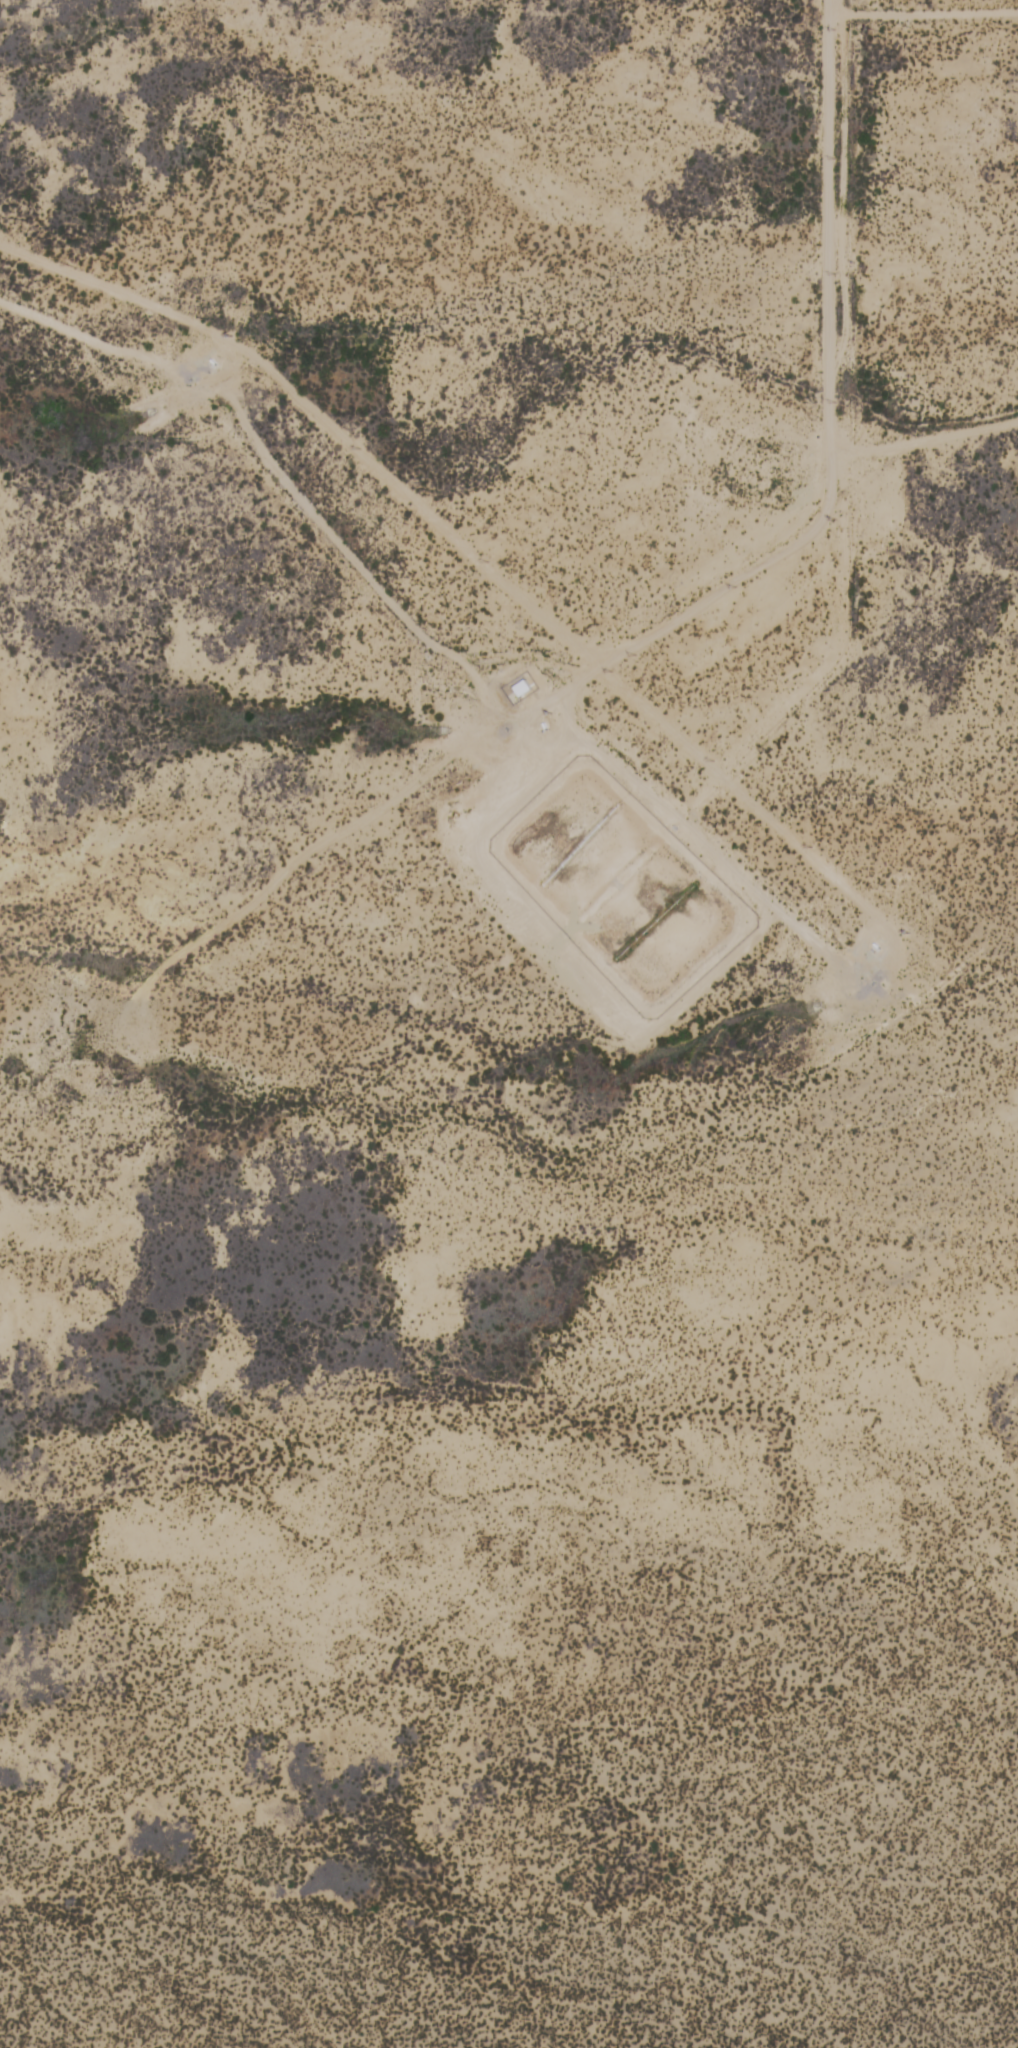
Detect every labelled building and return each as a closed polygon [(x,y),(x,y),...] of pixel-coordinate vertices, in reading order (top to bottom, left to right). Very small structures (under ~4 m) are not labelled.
[(515,691),(522,698),(531,689),(524,682),(515,691)]
